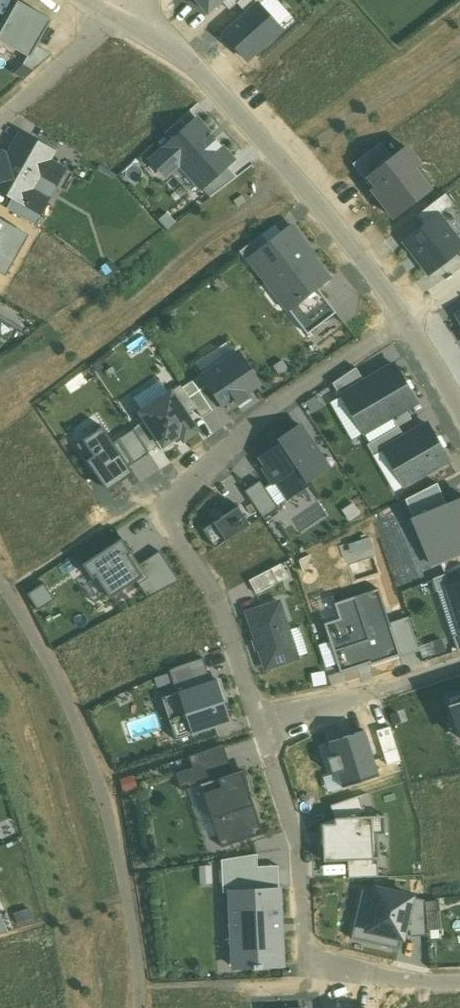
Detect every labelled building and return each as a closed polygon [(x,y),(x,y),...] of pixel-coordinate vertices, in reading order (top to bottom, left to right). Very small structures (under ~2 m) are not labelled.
[(208,13),(222,1),(222,0),(197,0),(208,13)] [(222,1),(230,10),(237,3),(240,0),(222,0),(222,1)] [(237,3),(247,15),(264,0),(240,0),(237,3)] [(18,1),(5,25),(0,34),(0,42),(28,57),(30,58),(37,46),(52,20),(18,1)] [(225,36),(246,60),(281,29),(260,5),(225,36)] [(28,57),(23,65),(34,71),(52,55),(37,46),(30,58),(28,57)] [(166,133),(173,142),(189,128),(182,119),(166,133)] [(173,142),(152,160),(166,176),(181,164),(201,187),(203,186),(227,165),(233,160),(198,120),(189,128),(173,142)] [(13,197),(41,213),(70,160),(20,132),(8,154),(2,151),(0,155),(0,190),(13,197)] [(365,180),(393,159),(381,143),(353,165),(365,180)] [(365,180),(394,217),(429,191),(413,170),(421,165),(407,147),(393,159),(365,180)] [(237,178),(227,165),(203,186),(213,198),(237,178)] [(417,217),(424,226),(436,216),(453,204),(446,194),(417,217)] [(41,213),(13,197),(7,209),(35,224),(41,213)] [(459,251),(459,247),(436,216),(424,226),(406,240),(431,273),(459,252),(459,251)] [(22,232),(0,219),(0,270),(22,232)] [(308,248),(291,227),(269,244),(249,259),(267,282),(276,274),(298,303),(316,288),(329,279),(306,250),(308,248)] [(249,259),(269,244),(261,235),(240,252),(247,261),(249,259)] [(336,313),(316,288),(298,303),(289,310),(308,335),(336,313)] [(255,376),(238,352),(203,376),(223,404),(227,411),(249,396),(247,392),(256,386),(251,378),(255,376)] [(416,404),(394,365),(364,382),(342,394),(364,433),(392,417),(405,410),(416,404)] [(342,394),(364,382),(356,368),(333,383),(340,395),(342,394)] [(223,404),(203,376),(202,375),(182,388),(196,409),(203,418),(223,404)] [(143,411),(169,393),(160,380),(134,398),(143,411)] [(187,415),(196,409),(182,388),(181,386),(171,392),(187,415)] [(184,440),(198,431),(187,415),(171,392),(169,393),(143,411),(138,414),(144,423),(159,447),(163,451),(182,438),(184,440)] [(405,410),(392,417),(398,427),(411,420),(405,410)] [(150,453),(159,447),(144,423),(134,430),(150,453)] [(448,461),(427,425),(404,438),(383,449),(384,451),(404,486),(448,461)] [(310,481),(329,468),(300,426),(279,440),(281,444),(261,457),(266,465),(264,467),(274,483),(276,481),(288,499),(311,483),(310,481)] [(130,467),(134,464),(119,440),(114,444),(103,427),(83,441),(93,457),(87,461),(107,492),(134,474),(130,467)] [(383,449),(404,438),(399,428),(368,445),(374,456),(384,451),(383,449)] [(134,464),(150,453),(134,430),(119,440),(134,464)] [(245,491),(264,519),(279,509),(260,481),(245,491)] [(406,499),(414,518),(445,505),(436,483),(406,499)] [(445,505),(414,518),(432,564),(440,562),(459,553),(459,500),(445,505)] [(251,525),(238,506),(203,530),(215,548),(251,525)] [(139,584),(149,578),(140,565),(122,538),(83,565),(93,579),(96,577),(111,598),(137,581),(139,584)] [(149,598),(179,581),(160,551),(140,565),(149,578),(139,584),(149,598)] [(459,567),(459,553),(440,562),(445,573),(459,567)] [(281,564),(248,582),(255,594),(287,576),(281,564)] [(459,583),(459,575),(458,570),(433,579),(437,591),(448,587),(459,583)] [(448,587),(459,624),(459,583),(448,587)] [(38,611),(55,600),(45,585),(28,596),(38,611)] [(390,623),(378,589),(335,603),(340,619),(324,624),(340,672),(369,663),(370,665),(400,655),(390,623)] [(266,670),(299,659),(280,602),(247,613),(266,670)] [(400,655),(401,657),(419,651),(408,617),(390,623),(400,655)] [(177,693),(211,681),(203,660),(169,671),(177,693)] [(231,721),(216,679),(211,681),(177,693),(161,698),(175,740),(231,721)] [(459,731),(459,695),(449,699),(459,731)] [(400,761),(390,727),(377,731),(388,765),(400,761)] [(365,731),(329,742),(333,756),(327,758),(333,774),(338,772),(343,787),(379,776),(365,731)] [(201,784),(232,774),(222,746),(190,757),(193,767),(176,773),(182,791),(201,784)] [(232,774),(201,784),(213,819),(253,805),(241,770),(232,774)] [(359,797),(331,806),(336,818),(366,817),(359,797)] [(263,834),(253,805),(213,819),(223,847),(263,834)] [(323,825),(324,862),(349,861),(378,860),(380,860),(379,835),(373,835),(372,817),(366,817),(336,818),(336,824),(323,825)] [(223,892),(231,892),(258,891),(274,889),(276,863),(256,863),(257,854),(222,860),(223,892)] [(378,860),(349,861),(349,878),(379,877),(378,860)] [(200,866),(200,883),(212,883),(211,866),(200,866)] [(351,939),(401,950),(406,923),(410,924),(410,912),(409,911),(412,897),(377,889),(376,894),(362,891),(351,939)] [(258,891),(231,892),(233,968),(280,966),(278,890),(258,891)] [(409,911),(410,912),(410,924),(410,936),(425,936),(424,900),(412,897),(409,911)] [(439,910),(427,912),(428,931),(441,930),(439,910)] [(9,932),(0,914),(0,935),(9,932)]
